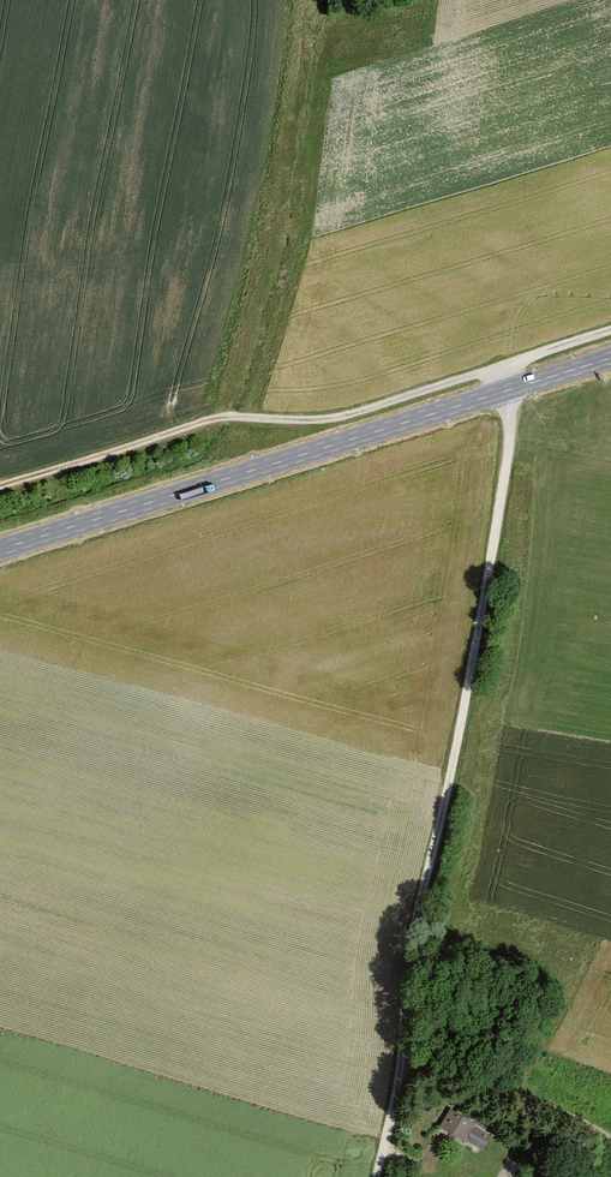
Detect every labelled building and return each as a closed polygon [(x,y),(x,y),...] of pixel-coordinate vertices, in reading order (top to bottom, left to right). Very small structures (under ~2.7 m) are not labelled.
[(494,1130),(450,1106),(439,1126),(483,1150),(494,1130)]
